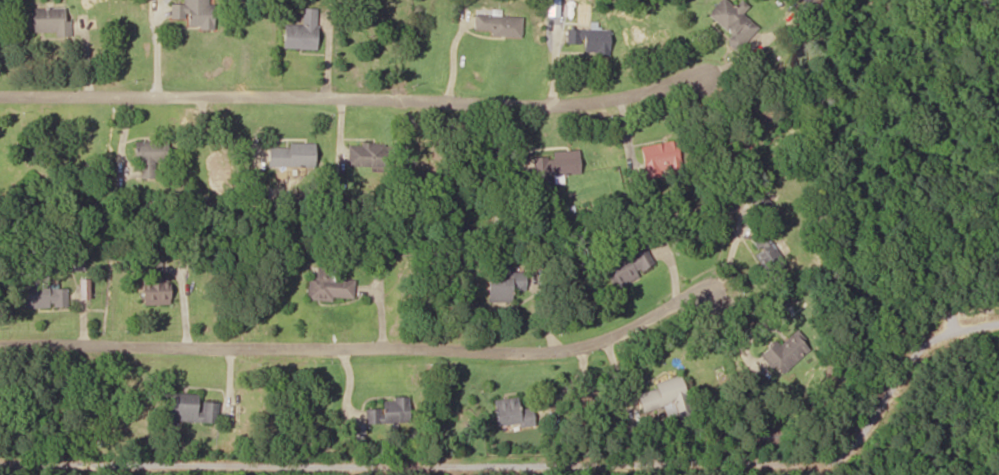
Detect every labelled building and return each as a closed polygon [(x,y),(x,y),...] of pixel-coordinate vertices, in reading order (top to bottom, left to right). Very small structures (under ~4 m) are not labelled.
[(211,0),(183,0),(183,4),(170,3),(170,19),(185,19),(185,28),(210,28),(211,0)] [(757,26),(741,14),(748,6),(741,0),(738,0),(733,6),(726,0),(718,0),(707,14),(732,35),(727,41),(737,50),(757,26)] [(29,32),(53,32),(53,36),(68,36),(68,20),(63,20),(63,7),(29,7),(29,32)] [(315,49),(316,8),(302,7),(302,24),(283,24),(282,48),(315,49)] [(520,35),(521,16),(473,15),(472,34),(520,35)] [(608,29),(565,29),(565,43),(581,43),(581,53),(608,53),(608,29)] [(640,146),(644,177),(680,172),(675,140),(640,146)] [(134,162),(139,162),(139,178),(154,178),(154,162),(166,162),(166,141),(134,141),(134,162)] [(313,167),(313,145),(267,144),(266,166),(313,167)] [(347,166),(389,166),(389,144),(347,144),(347,166)] [(551,152),(551,156),(532,157),(532,176),(579,174),(578,150),(551,152)] [(762,215),(772,204),(755,188),(745,199),(762,215)] [(767,276),(784,265),(767,234),(749,244),(767,276)] [(606,255),(611,265),(604,268),(613,289),(640,277),(637,272),(653,265),(645,246),(622,256),(619,250),(606,255)] [(85,270),(85,254),(75,254),(75,270),(85,270)] [(354,279),(335,278),(336,267),(316,266),(315,276),(308,276),(307,298),(353,301),(354,279)] [(488,278),(488,302),(511,302),(511,289),(525,290),(525,272),(512,272),(512,267),(497,267),(497,278),(488,278)] [(33,274),(33,284),(19,285),(19,308),(67,307),(67,288),(48,288),(47,274),(33,274)] [(169,304),(169,278),(142,278),(142,304),(169,304)] [(780,345),(774,340),(760,355),(782,376),(810,346),(794,331),(780,345)] [(664,406),(666,417),(689,412),(680,375),(653,381),(655,388),(637,392),(641,411),(664,406)] [(167,420),(217,422),(218,402),(198,402),(198,394),(168,393),(167,420)] [(533,423),(531,407),(518,409),(517,396),(493,400),(496,428),(533,423)] [(408,422),(408,397),(382,398),(382,409),(365,409),(365,423),(408,422)] [(763,444),(782,444),(782,428),(763,428),(763,444)]
